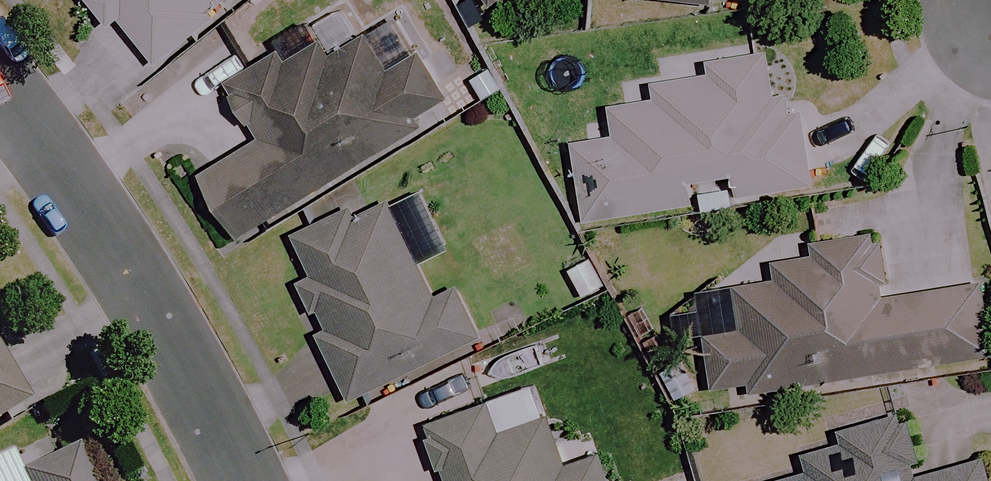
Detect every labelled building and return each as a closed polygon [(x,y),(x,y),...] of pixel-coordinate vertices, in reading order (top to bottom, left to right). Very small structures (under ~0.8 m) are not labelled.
[(117,26),(125,19),(160,61),(234,0),(96,0),(117,26)] [(496,9),(509,0),(489,0),(496,9)] [(341,12),(318,26),(312,17),(274,40),(283,54),(232,85),(266,142),(208,178),(245,238),(424,129),(420,122),(454,101),(405,20),(361,46),(341,12)] [(787,118),(776,54),(711,66),(713,78),(655,88),(657,102),(617,110),(622,138),(579,146),(593,221),(693,203),(689,183),(738,174),(743,198),(818,184),(805,115),(787,118)] [(406,201),(397,205),(363,221),(357,209),(299,236),(317,275),(302,282),(326,334),(323,335),(354,402),(488,339),(464,288),(441,299),(424,264),(433,260),(406,201)] [(816,258),(777,265),(780,283),(739,290),(745,331),(710,336),(719,390),(757,384),(758,395),(990,357),(990,322),(985,285),(886,302),(883,284),(893,283),(885,234),(814,246),(816,258)] [(31,403),(0,349),(0,421),(31,403)] [(493,405),(432,427),(451,480),(613,480),(605,458),(570,470),(553,420),(504,437),(493,405)] [(926,460),(914,416),(810,443),(819,476),(802,480),(990,480),(990,463),(990,462),(930,478),(921,480),(916,462),(926,460)] [(82,452),(23,479),(24,480),(95,480),(82,452)]
